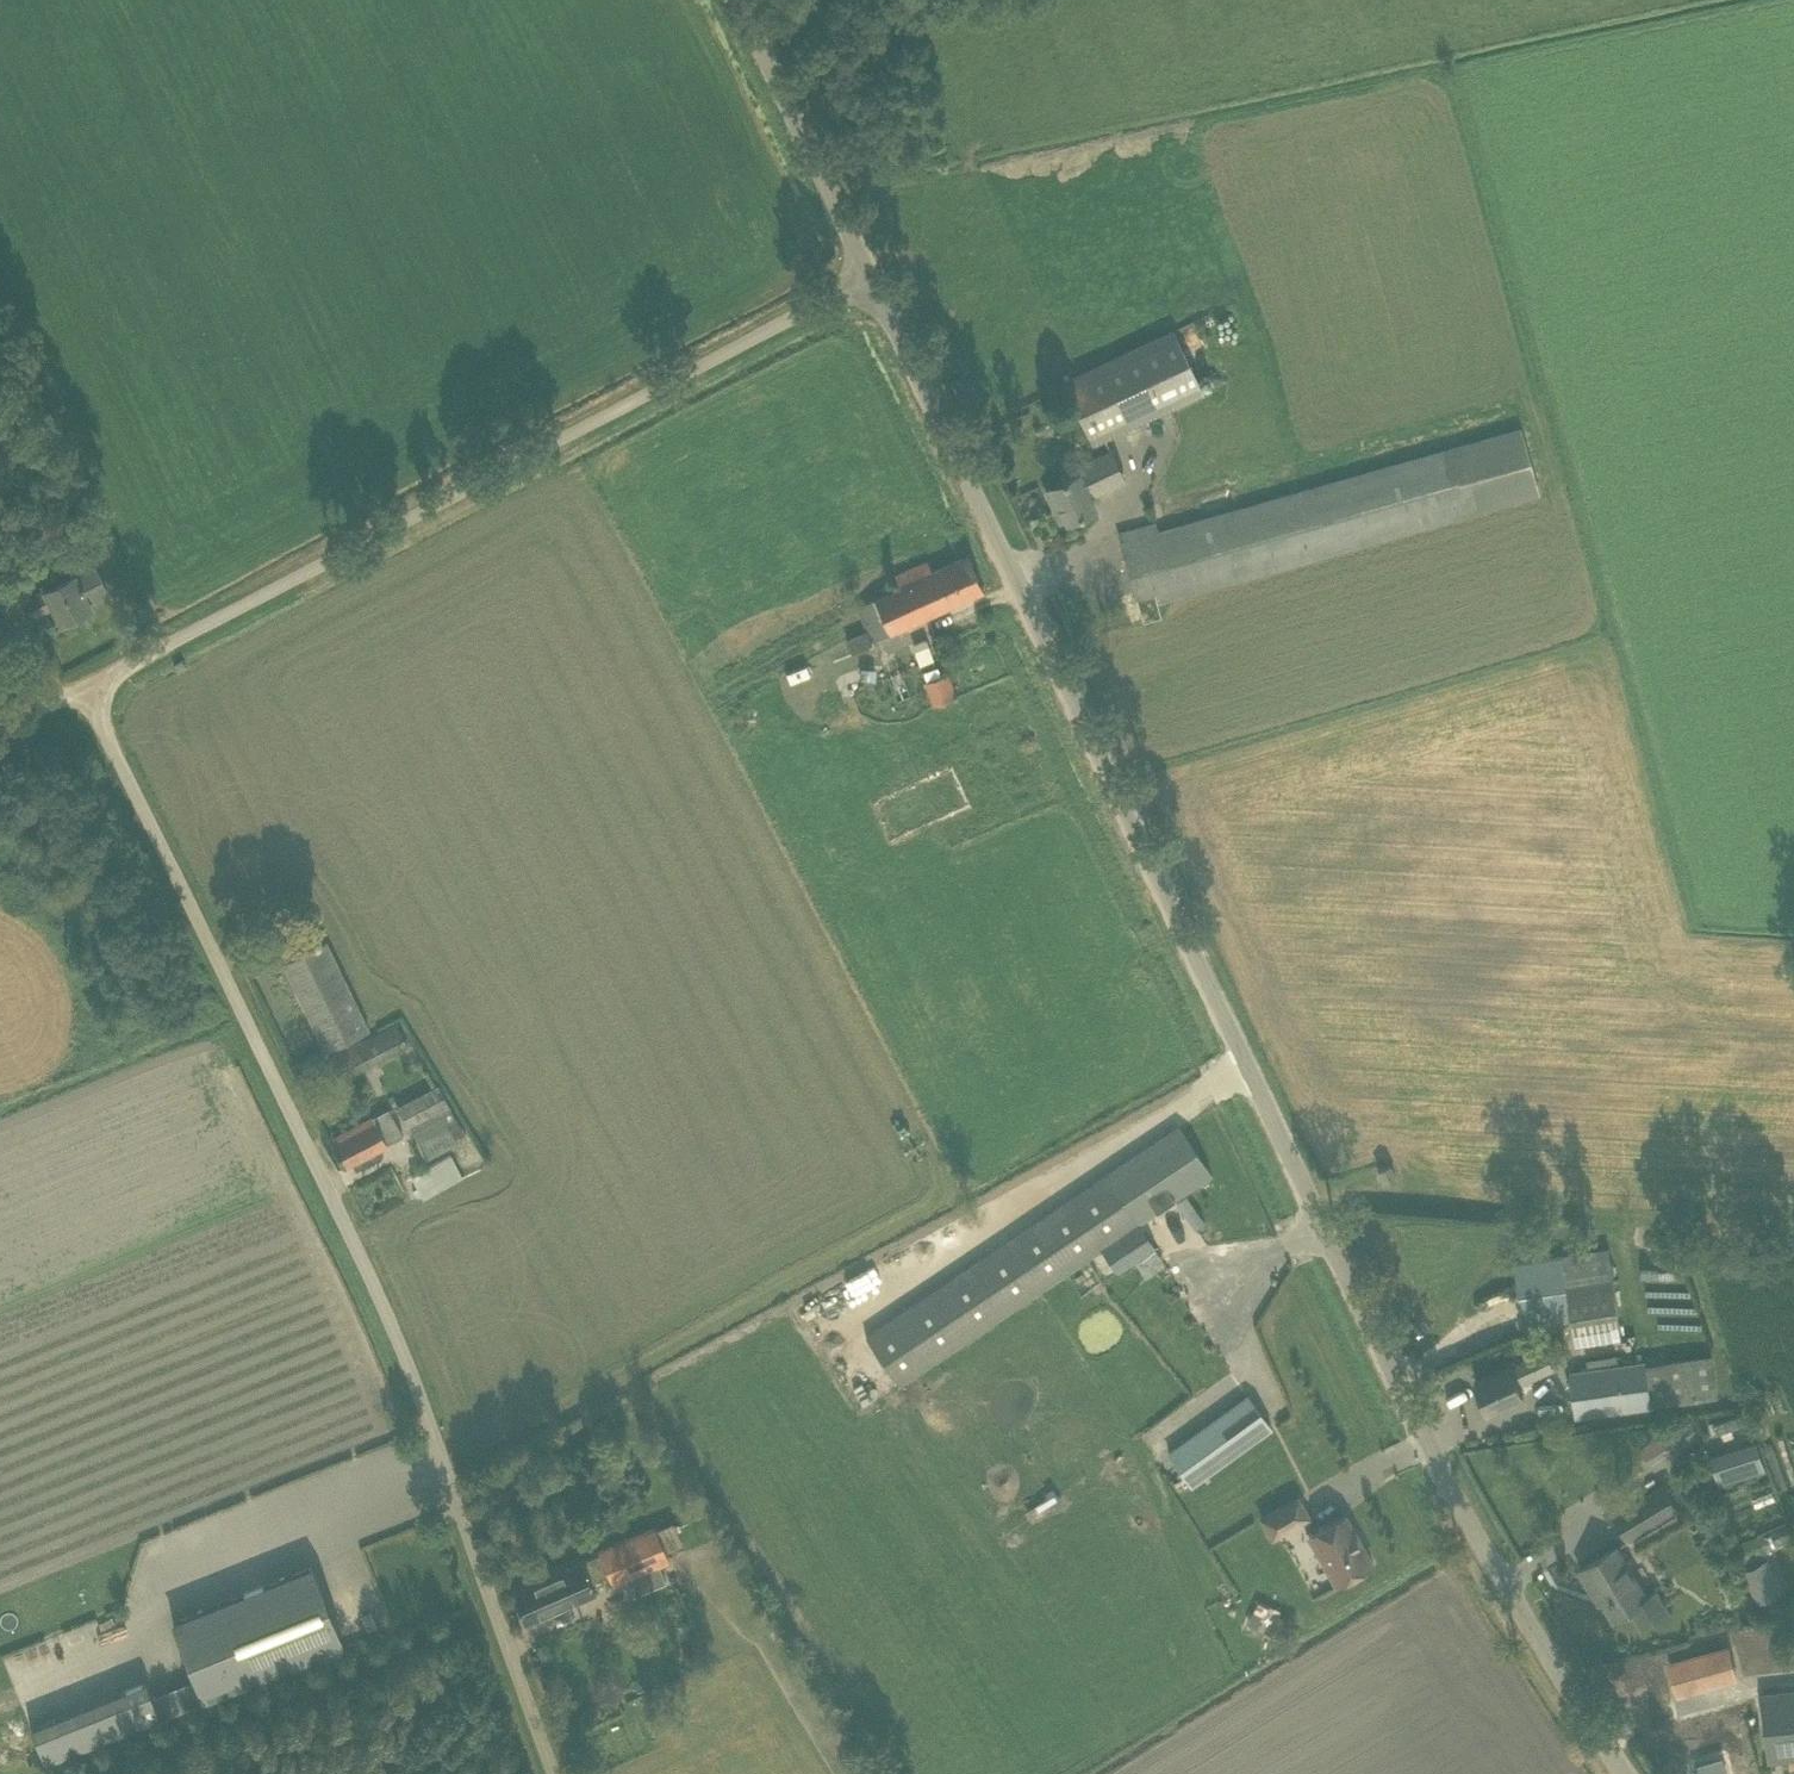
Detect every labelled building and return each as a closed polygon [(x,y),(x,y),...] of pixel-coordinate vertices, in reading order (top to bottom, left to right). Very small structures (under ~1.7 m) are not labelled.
[(1202,391),(1174,331),(1065,381),(1093,441),(1202,391)] [(1117,531),(1143,620),(1161,614),(1157,601),(1494,505),(1540,493),(1521,429),(1476,441),(1159,531),(1155,520),(1117,531)] [(1059,472),(1063,480),(1050,486),(1067,520),(1095,506),(1091,497),(1126,479),(1110,447),(1059,472)] [(42,568),(51,585),(45,588),(45,589),(23,600),(31,616),(53,604),(62,622),(92,607),(89,601),(107,591),(93,564),(86,567),(77,550),(42,568)] [(857,605),(864,621),(873,638),(874,640),(890,632),(891,635),(903,629),(984,590),(967,555),(932,571),(928,562),(918,567),(917,566),(896,575),(900,585),(857,605)] [(923,703),(956,686),(945,664),(945,663),(940,654),(925,624),(905,634),(903,629),(891,635),(881,640),(906,689),(914,685),(923,703)] [(853,652),(873,643),(867,629),(847,637),(853,652)] [(860,669),(858,681),(874,682),(876,670),(860,669)] [(896,700),(910,693),(903,672),(886,678),(888,685),(891,684),(896,700)] [(369,1028),(327,941),(283,962),(325,1049),(369,1028)] [(340,1079),(407,1045),(396,1023),(330,1057),(340,1079)] [(454,1135),(462,1130),(438,1084),(397,1106),(408,1126),(410,1126),(426,1158),(457,1142),(454,1135)] [(389,1108),(331,1138),(346,1166),(388,1144),(387,1143),(403,1135),(389,1108)] [(867,1335),(898,1382),(1099,1247),(1116,1271),(1135,1259),(1146,1252),(1155,1245),(1139,1221),(1173,1197),(1184,1191),(1211,1173),(1179,1125),(867,1335)] [(412,1175),(418,1186),(413,1189),(417,1197),(422,1194),(423,1196),(462,1177),(462,1175),(463,1174),(460,1168),(459,1169),(451,1155),(412,1175)] [(1385,1184),(1396,1179),(1389,1164),(1378,1169),(1385,1184)] [(1184,1191),(1173,1197),(1186,1214),(1196,1208),(1184,1191)] [(1562,1251),(1513,1258),(1523,1326),(1572,1319),(1567,1283),(1562,1251)] [(1146,1252),(1135,1259),(1145,1274),(1156,1267),(1146,1252)] [(1613,1276),(1567,1283),(1572,1319),(1576,1344),(1622,1337),(1613,1276)] [(1490,1411),(1524,1395),(1519,1383),(1553,1367),(1546,1350),(1511,1365),(1510,1364),(1476,1380),(1490,1411)] [(1587,1358),(1588,1370),(1571,1372),(1576,1415),(1671,1401),(1719,1395),(1713,1353),(1646,1362),(1611,1367),(1609,1355),(1587,1358)] [(1271,1427),(1248,1395),(1170,1451),(1193,1483),(1271,1427)] [(1649,1462),(1698,1432),(1690,1418),(1641,1448),(1649,1462)] [(1766,1469),(1758,1442),(1713,1456),(1721,1483),(1766,1469)] [(1630,1539),(1679,1509),(1664,1484),(1615,1514),(1630,1539)] [(1261,1519),(1270,1536),(1306,1516),(1297,1499),(1261,1519)] [(1307,1536),(1334,1583),(1372,1562),(1345,1514),(1307,1536)] [(1793,1538),(1786,1521),(1739,1543),(1747,1560),(1793,1538)] [(671,1560),(667,1551),(656,1528),(655,1524),(597,1548),(598,1553),(574,1563),(512,1589),(526,1623),(597,1594),(592,1582),(609,1575),(613,1584),(627,1579),(660,1564),(671,1560)] [(1652,1595),(1648,1597),(1617,1546),(1580,1568),(1594,1591),(1597,1589),(1614,1618),(1632,1607),(1643,1625),(1663,1613),(1667,1610),(1657,1592),(1652,1595)] [(1743,1568),(1759,1602),(1784,1589),(1768,1556),(1743,1568)] [(204,1698),(342,1643),(311,1565),(173,1620),(204,1698)] [(1722,1581),(1731,1597),(1742,1591),(1733,1575),(1722,1581)] [(1246,1607),(1238,1624),(1255,1631),(1262,1614),(1246,1607)] [(1290,1618),(1270,1609),(1262,1626),(1282,1636),(1290,1618)] [(1739,1679),(1730,1644),(1669,1661),(1679,1696),(1739,1679)] [(146,1681),(32,1727),(47,1762),(160,1716),(146,1681)] [(1761,1693),(1768,1759),(1790,1757),(1793,1757),(1793,1690),(1761,1693)]
